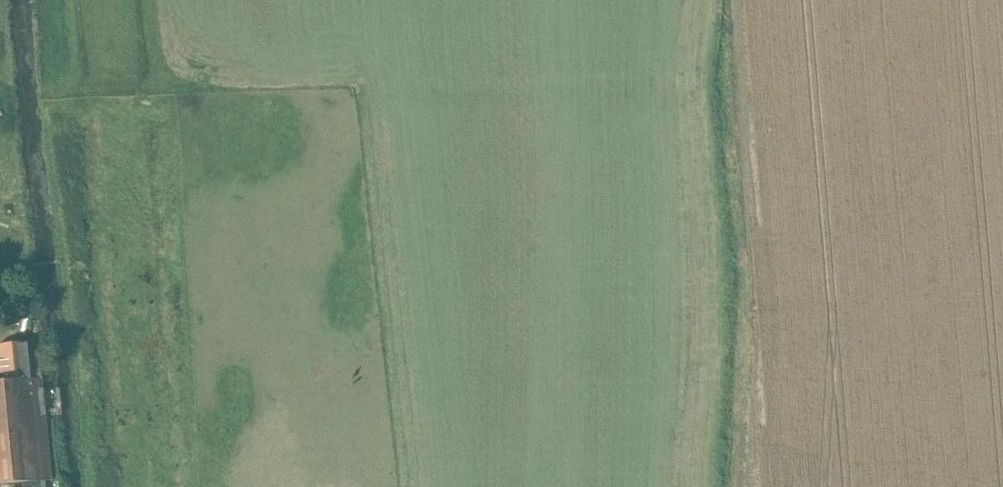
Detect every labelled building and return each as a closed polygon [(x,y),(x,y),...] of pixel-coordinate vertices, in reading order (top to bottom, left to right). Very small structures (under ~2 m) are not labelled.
[(33,371),(22,372),(19,335),(0,336),(0,478),(42,474),(33,371)]
